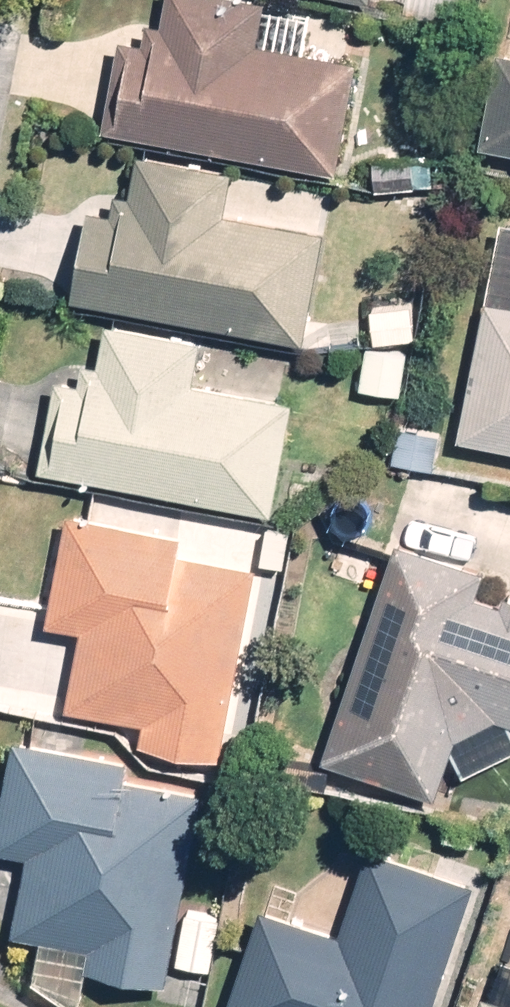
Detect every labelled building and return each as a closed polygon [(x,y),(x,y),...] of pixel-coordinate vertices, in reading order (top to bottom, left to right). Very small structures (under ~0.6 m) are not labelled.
[(104,123),(336,166),(356,59),(255,41),(262,0),(167,0),(162,24),(148,21),(144,42),(120,37),(104,123)] [(498,46),(479,141),(509,147),(509,49),(498,46)] [(89,207),(72,293),(302,336),(322,229),(222,210),(230,169),(141,153),(133,193),(117,190),(114,211),(89,207)] [(462,432),(509,442),(509,303),(488,299),(462,432)] [(60,376),(43,464),(271,507),(291,399),(193,381),(201,337),(107,319),(99,363),(83,360),(80,379),(60,376)] [(219,753),(254,564),(175,550),(178,532),(69,512),(49,618),(83,624),(68,702),(144,716),(140,738),(219,753)] [(397,539),(327,754),(436,789),(454,735),(495,713),(509,718),(509,604),(474,592),(482,566),(397,539)] [(203,789),(127,775),(131,756),(12,734),(0,798),(0,845),(30,851),(16,931),(89,944),(86,965),(168,980),(203,789)] [(472,880),(369,847),(341,932),(262,906),(229,1006),(429,1006),(472,880)] [(482,994),(478,1006),(509,1006),(509,1004),(482,994)]
